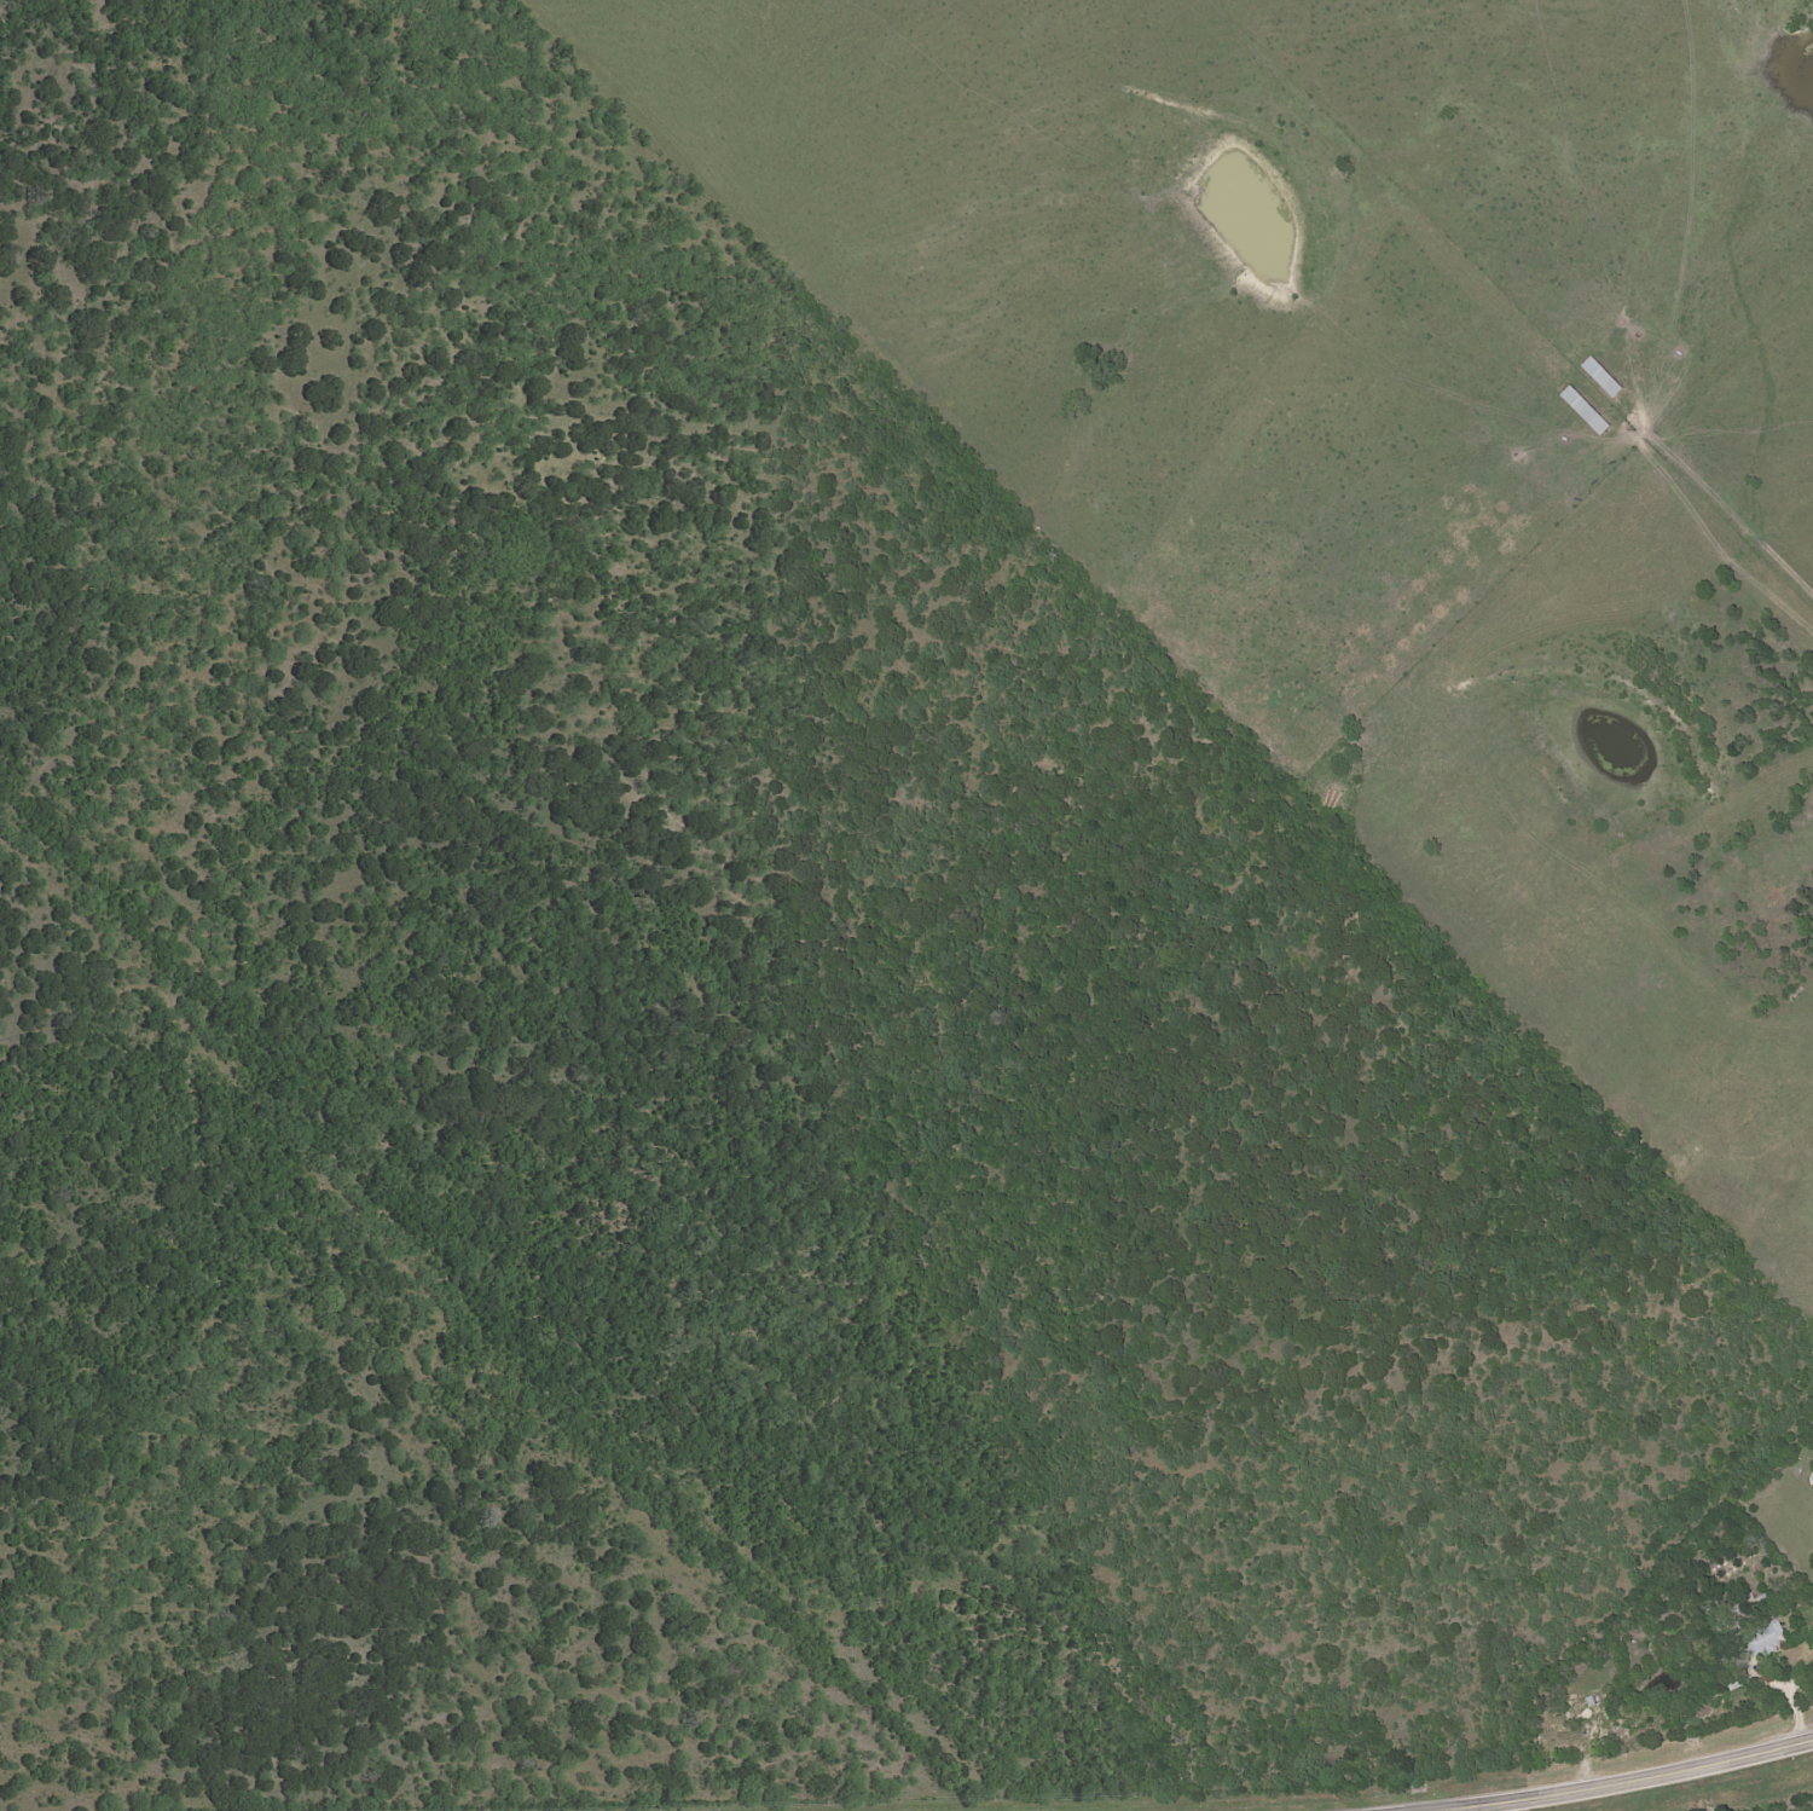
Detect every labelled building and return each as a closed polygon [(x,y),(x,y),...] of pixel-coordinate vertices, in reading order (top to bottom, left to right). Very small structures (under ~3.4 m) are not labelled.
[(1622,389),(1590,356),(1580,366),(1612,399),(1622,389)] [(1609,427),(1569,385),(1559,395),(1598,437),(1609,427)] [(1787,1646),(1777,1620),(1749,1632),(1759,1657),(1787,1646)]
